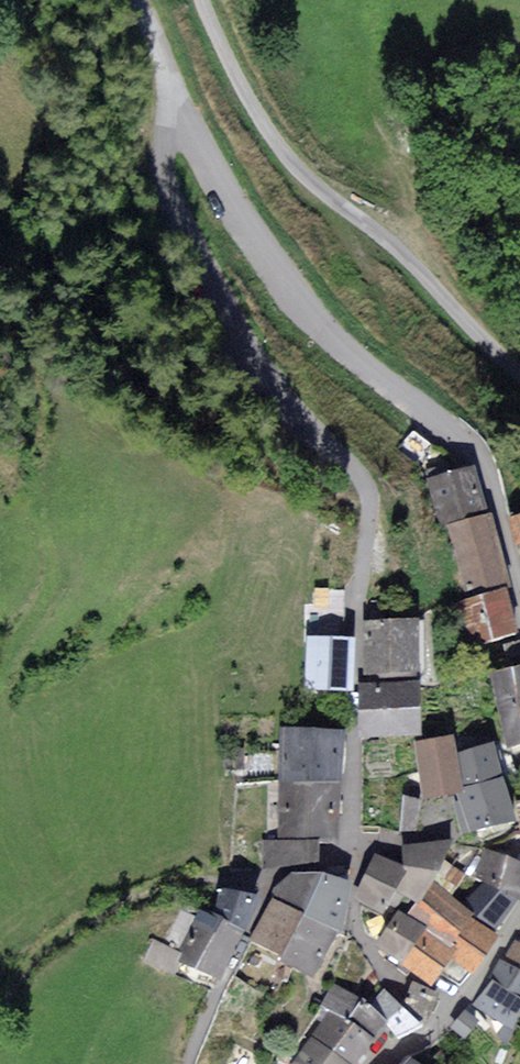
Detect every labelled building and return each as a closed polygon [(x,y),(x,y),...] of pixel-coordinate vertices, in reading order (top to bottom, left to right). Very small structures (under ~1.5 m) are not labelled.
[(427,444),(414,433),(403,446),(416,457),(427,444)] [(431,480),(443,523),(448,522),(483,512),(471,468),(431,480)] [(487,511),(483,512),(448,522),(469,596),(504,587),(508,585),(487,511)] [(512,518),(518,540),(519,539),(519,516),(512,518)] [(308,584),(308,640),(340,640),(341,593),(321,593),(321,584),(308,584)] [(467,643),(516,629),(504,587),(469,596),(455,601),(467,643)] [(418,622),(368,622),(367,673),(417,674),(418,622)] [(349,687),(350,641),(340,640),(308,640),(307,686),(349,687)] [(494,673),(509,742),(519,740),(519,667),(494,673)] [(416,684),(363,686),(365,733),(418,731),(416,684)] [(341,731),(282,730),(281,780),(340,781),(341,731)] [(430,797),(462,789),(461,785),(454,754),(450,737),(418,744),(429,792),(430,797)] [(493,746),(454,754),(461,785),(500,776),(493,746)] [(463,829),(509,819),(500,776),(461,785),(462,789),(465,800),(457,802),(463,829)] [(338,842),(340,781),(281,780),(279,841),(265,841),(265,866),(318,859),(318,842),(338,842)] [(419,801),(405,797),(402,828),(412,829),(419,801)] [(403,845),(407,868),(395,888),(416,901),(428,882),(440,860),(450,841),(403,845)] [(478,876),(489,882),(518,897),(519,889),(519,863),(487,850),(478,876)] [(357,897),(381,911),(395,888),(407,868),(377,854),(357,897)] [(450,895),(463,874),(440,860),(428,882),(450,895)] [(277,887),(275,897),(306,913),(337,929),(340,931),(352,881),(323,874),(294,873),(277,887)] [(469,917),(473,909),(450,895),(428,882),(416,901),(408,916),(425,926),(423,929),(454,948),(450,955),(474,969),(495,933),(469,917)] [(499,925),(518,897),(489,882),(468,902),(499,925)] [(221,891),(215,915),(242,927),(257,899),(221,891)] [(284,956),(306,913),(275,897),(253,939),(284,956)] [(218,978),(242,927),(215,915),(203,909),(180,956),(179,959),(218,978)] [(380,943),(405,959),(423,929),(425,926),(408,916),(399,911),(380,943)] [(337,929),(306,913),(284,956),(283,958),(314,974),(337,929)] [(454,948),(423,929),(405,959),(403,963),(434,981),(450,955),(454,948)] [(506,960),(519,968),(519,944),(516,941),(506,960)] [(519,993),(519,968),(506,960),(502,958),(491,978),(519,993)] [(519,1007),(519,993),(491,978),(477,1005),(503,1019),(511,1024),(519,1007)] [(325,1002),(333,1008),(374,1037),(387,1018),(372,1007),(339,983),(325,1002)] [(436,998),(412,985),(403,1007),(422,1023),(436,998)] [(372,1007),(387,1018),(403,1031),(422,1023),(403,1007),(387,991),(372,1007)] [(374,1037),(333,1008),(314,1035),(353,1063),(354,1063),(361,1063),(371,1049),(367,1046),(374,1037)] [(477,1020),(466,1011),(453,1025),(464,1034),(477,1020)] [(295,1062),(294,1063),(352,1063),(353,1063),(314,1035),(295,1062)] [(295,1062),(284,1054),(277,1063),(294,1063),(295,1062)]
